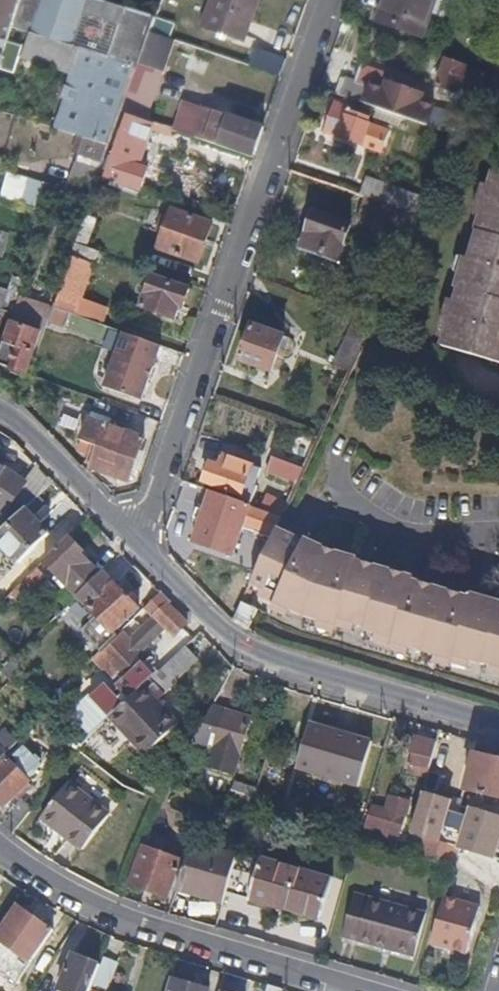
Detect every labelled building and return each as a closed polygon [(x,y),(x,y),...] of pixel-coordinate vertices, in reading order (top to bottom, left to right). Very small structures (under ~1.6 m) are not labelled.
[(105,1),(101,0),(0,0),(0,69),(10,72),(13,73),(15,73),(16,68),(22,49),(23,47),(22,46),(10,42),(14,28),(16,28),(19,29),(29,32),(57,40),(79,48),(78,52),(75,59),(72,70),(66,85),(63,94),(59,94),(56,93),(54,93),(50,105),(44,122),(81,133),(97,138),(111,143),(119,119),(122,110),(126,99),(139,61),(148,35),(149,31),(154,16),(105,1)] [(172,0),(161,0),(158,8),(154,16),(149,31),(160,35),(172,0)] [(259,0),(212,0),(204,21),(202,28),(208,30),(211,28),(226,32),(245,40),(246,37),(253,17),(259,0)] [(432,4),(419,0),(386,0),(385,4),(382,12),(381,17),(381,18),(397,24),(421,33),(432,4)] [(163,69),(173,40),(160,35),(149,31),(148,35),(139,61),(163,69)] [(281,77),(288,58),(258,49),(250,67),(281,77)] [(188,53),(183,67),(203,74),(208,60),(188,53)] [(480,92),(489,73),(446,57),(437,83),(453,89),(451,95),(460,98),(465,85),(480,92)] [(155,93),(163,69),(139,61),(126,99),(133,102),(150,107),(155,93)] [(498,103),(498,62),(483,96),(498,103)] [(422,97),(389,85),(392,76),(363,66),(356,82),(345,78),(339,94),(378,109),(402,116),(412,120),(446,132),(459,137),(467,120),(420,103),(422,97)] [(147,119),(150,107),(133,102),(126,99),(122,110),(127,112),(147,119)] [(363,144),(372,124),(369,122),(369,120),(369,118),(351,112),(350,108),(337,103),(335,105),(326,132),(338,137),(353,143),(362,145),(363,144)] [(253,156),(264,128),(207,108),(196,137),(215,144),(253,156)] [(399,125),(402,116),(378,109),(376,117),(399,125)] [(149,145),(154,131),(157,123),(147,119),(127,112),(113,151),(105,174),(105,176),(126,184),(129,183),(131,176),(136,161),(137,156),(142,143),(149,145)] [(171,135),(173,129),(157,123),(154,131),(168,135),(171,135)] [(99,177),(110,144),(96,139),(84,172),(99,177)] [(145,157),(149,145),(142,143),(137,156),(145,157)] [(33,206),(40,182),(4,171),(0,184),(0,196),(33,206)] [(495,173),(494,173),(476,229),(473,229),(456,287),(457,289),(458,290),(441,346),(498,364),(498,174),(495,173)] [(58,196),(63,184),(53,182),(45,179),(28,231),(38,234),(40,230),(45,212),(51,196),(58,196)] [(389,205),(395,189),(368,179),(367,180),(361,195),(375,200),(389,205)] [(422,217),(429,202),(395,189),(389,205),(394,207),(404,210),(422,217)] [(422,217),(404,210),(394,207),(389,205),(375,200),(368,220),(413,236),(422,217)] [(199,262),(212,224),(212,222),(204,219),(190,214),(173,208),(170,218),(164,233),(161,242),(159,247),(170,251),(199,262)] [(339,259),(351,224),(327,216),(314,211),(308,229),(315,231),(308,249),(339,259)] [(88,246),(98,217),(87,212),(76,241),(88,246)] [(164,233),(170,218),(166,217),(163,217),(159,230),(160,231),(164,233)] [(308,249),(315,231),(308,229),(302,247),(308,249)] [(81,299),(99,249),(88,246),(76,241),(66,271),(54,306),(76,314),(81,299)] [(16,312),(29,276),(14,273),(3,308),(16,312)] [(183,306),(190,287),(179,284),(166,279),(154,275),(153,276),(143,304),(143,306),(152,309),(176,317),(179,307),(183,306)] [(86,317),(91,304),(81,299),(76,314),(86,317)] [(103,323),(106,308),(91,304),(86,317),(103,323)] [(352,369),(369,333),(377,314),(360,309),(336,361),(352,369)] [(25,324),(28,315),(16,312),(13,321),(25,324)] [(275,332),(279,321),(261,314),(259,315),(255,326),(275,332)] [(29,370),(43,330),(25,324),(13,321),(7,339),(1,357),(1,360),(11,364),(13,370),(22,373),(26,370),(29,370)] [(273,372),(285,336),(275,332),(255,326),(254,327),(246,345),(241,361),(250,364),(273,372)] [(142,400),(162,345),(135,335),(125,331),(105,387),(142,400)] [(279,374),(292,339),(285,336),(273,372),(279,374)] [(110,423),(113,416),(93,410),(92,412),(90,417),(110,423)] [(131,480),(146,436),(117,426),(110,423),(90,417),(83,440),(93,445),(97,447),(92,463),(91,466),(112,473),(131,480)] [(92,463),(97,447),(93,445),(88,462),(92,463)] [(256,483),(257,478),(261,467),(241,459),(227,454),(225,455),(224,460),(221,466),(217,464),(213,463),(212,464),(206,481),(223,487),(240,493),(240,497),(250,501),(253,501),(258,487),(257,485),(256,483)] [(300,482),(307,465),(295,461),(285,458),(278,455),(275,454),(274,456),(272,462),(269,471),(292,479),(300,482)] [(0,463),(0,503),(8,509),(25,488),(28,482),(0,463)] [(13,519),(26,507),(37,497),(25,488),(8,509),(6,514),(13,519)] [(233,557),(251,506),(210,493),(203,512),(201,521),(193,544),(203,547),(233,557)] [(284,515),(290,502),(268,494),(262,508),(284,515)] [(26,507),(13,519),(0,533),(0,542),(21,564),(52,532),(26,507)] [(201,521),(203,512),(198,510),(194,519),(201,521)] [(471,604),(458,600),(459,596),(428,587),(427,587),(425,591),(416,588),(412,588),(409,599),(408,599),(397,596),(403,577),(402,576),(367,564),(365,565),(360,581),(351,577),(355,566),(342,562),(344,557),(344,556),(317,545),(315,545),(313,549),(299,543),(294,555),(285,551),(292,535),(278,527),(253,581),(276,593),(273,600),(308,618),(311,618),(336,627),(339,619),(366,628),(365,632),(397,642),(395,646),(452,663),(453,661),(455,660),(481,669),(484,668),(484,665),(498,670),(498,605),(485,600),(483,601),(478,620),(475,620),(466,617),(471,604)] [(103,573),(85,555),(86,552),(72,538),(46,563),(79,597),(103,573)] [(18,600),(45,574),(38,567),(10,593),(18,600)] [(140,608),(105,572),(103,573),(79,597),(99,618),(114,634),(140,608)] [(189,624),(169,603),(171,601),(162,592),(148,605),(156,613),(155,616),(165,626),(176,637),(189,624)] [(252,628),(262,606),(245,599),(236,618),(244,622),(252,628)] [(165,626),(155,616),(128,643),(138,653),(165,626)] [(116,636),(114,634),(99,618),(84,632),(102,650),(116,636)] [(128,643),(122,636),(120,637),(116,636),(102,650),(92,660),(103,670),(110,663),(128,680),(147,662),(138,653),(128,643)] [(177,681),(200,659),(187,645),(163,668),(177,681)] [(10,682),(22,671),(13,662),(2,672),(10,682)] [(142,765),(187,719),(150,680),(102,726),(142,765)] [(235,775),(252,717),(213,705),(192,741),(210,747),(215,731),(219,732),(208,767),(235,775)] [(341,780),(353,737),(310,724),(298,768),(341,780)] [(16,745),(7,736),(0,743),(0,752),(4,757),(16,745)] [(429,768),(438,742),(418,736),(413,749),(413,754),(416,756),(413,764),(429,768)] [(476,750),(465,789),(498,797),(498,756),(476,750)] [(31,781),(9,758),(0,767),(0,803),(4,806),(16,795),(19,798),(33,786),(30,783),(31,781)] [(375,807),(383,782),(375,780),(367,805),(373,807),(375,807)] [(257,805),(258,784),(236,783),(235,803),(257,805)] [(110,818),(66,786),(38,820),(80,853),(110,818)] [(438,842),(450,799),(421,791),(409,834),(438,842)] [(400,832),(409,802),(392,796),(387,811),(375,807),(373,807),(364,837),(384,843),(389,829),(400,832)] [(468,806),(456,847),(493,858),(498,839),(498,816),(468,806)] [(223,905),(237,858),(193,843),(177,890),(223,905)] [(169,898),(182,858),(144,846),(132,885),(169,898)] [(320,924),(334,880),(261,858),(248,902),(320,924)] [(415,957),(428,914),(356,892),(343,936),(415,957)] [(467,954),(480,908),(444,898),(432,944),(467,954)] [(54,932),(16,905),(0,922),(0,972),(17,984),(54,932)] [(101,966),(73,955),(60,989),(64,990),(91,990),(92,988),(101,966)] [(118,964),(104,959),(101,966),(92,988),(102,990),(107,990),(118,964)] [(211,990),(175,979),(171,990),(210,990),(211,990)]
